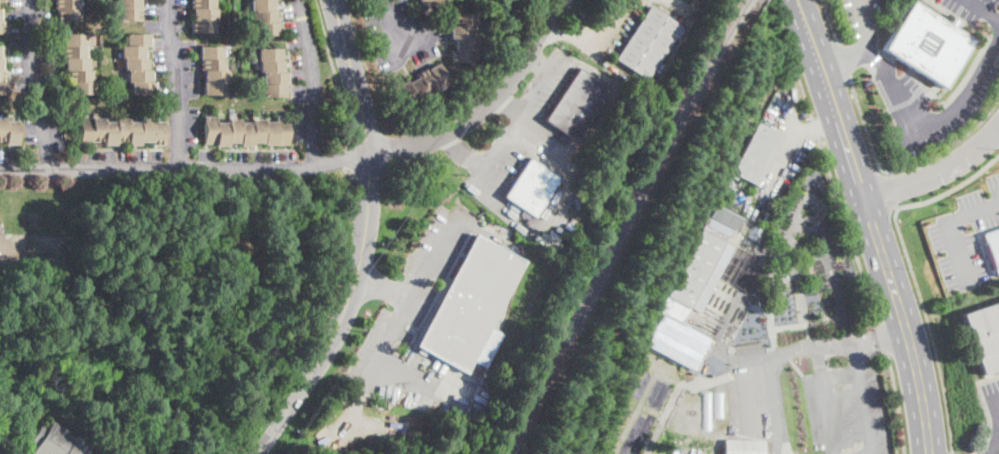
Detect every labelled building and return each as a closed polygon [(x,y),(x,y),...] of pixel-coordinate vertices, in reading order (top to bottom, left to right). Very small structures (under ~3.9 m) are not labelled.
[(57,10),(57,0),(81,0),(81,8),(82,8),(82,21),(58,20),(58,10),(57,10)] [(118,21),(118,0),(139,0),(139,8),(141,8),(141,21),(118,21)] [(192,2),(192,0),(215,0),(215,8),(217,8),(217,21),(215,21),(215,34),(192,33),(192,2)] [(250,11),(250,0),(274,0),(274,10),(276,10),(276,23),(279,23),(279,35),(256,35),(256,23),(253,23),(253,11),(250,11)] [(417,1),(418,0),(449,0),(441,11),(431,4),(427,8),(417,1)] [(914,1),(948,23),(952,17),(962,23),(957,29),(974,40),(944,88),(883,49),(914,1)] [(682,27),(647,80),(615,59),(650,6),(682,27)] [(473,25),(474,37),(479,36),(480,49),(475,49),(476,62),(452,64),(451,50),(454,49),(453,38),(450,39),(449,27),(455,26),(454,15),(476,13),(477,25),(473,25)] [(86,44),(86,57),(86,58),(89,58),(89,70),(92,70),(92,81),(94,81),(94,94),(71,94),(71,70),(65,70),(65,46),(63,46),(63,34),(86,34),(86,44)] [(150,43),(150,47),(144,47),(144,58),(148,58),(148,70),(151,70),(151,82),(154,82),(154,95),(131,95),(131,83),(128,83),(129,71),(125,71),(125,59),(121,59),(121,46),(126,46),(126,34),(150,34),(150,43)] [(0,45),(0,93),(9,93),(9,80),(2,80),(2,45),(0,45)] [(228,70),(227,82),(227,95),(203,94),(203,71),(206,71),(206,59),(199,59),(199,55),(199,47),(223,47),(223,58),(225,58),(225,70),(228,70)] [(285,90),(285,97),(262,97),(262,85),(263,85),(263,73),(260,73),(260,61),(258,61),(258,48),(281,49),(281,60),(283,60),(283,72),(286,72),(286,85),(285,85),(285,90)] [(438,63),(450,84),(439,90),(438,88),(428,93),(431,98),(420,104),(419,101),(408,107),(396,86),(407,81),(408,83),(429,72),(427,69),(438,63)] [(610,90),(575,141),(544,120),(579,69),(610,90)] [(216,116),(216,122),(228,122),(228,119),(240,119),(240,122),(252,122),(252,119),(265,119),(265,121),(276,121),(276,118),(288,118),(288,144),(205,144),(205,116),(216,116)] [(92,117),(92,119),(103,119),(103,121),(116,121),(116,118),(128,118),(128,121),(140,121),(140,119),(151,119),(151,121),(164,121),(164,144),(153,144),(153,143),(139,143),(139,144),(129,144),(129,142),(115,142),(115,144),(103,144),(103,141),(92,141),(92,144),(80,144),(80,117),(92,117)] [(6,140),(0,140),(0,118),(6,118),(6,121),(18,121),(18,144),(6,144),(6,140)] [(734,174),(732,173),(758,123),(781,135),(754,185),(734,174)] [(554,189),(534,218),(530,215),(526,221),(518,215),(522,209),(504,197),(529,158),(560,179),(554,189)] [(690,307),(685,316),(681,323),(659,311),(705,224),(704,224),(709,215),(705,214),(712,202),(742,218),(735,232),(731,230),(725,241),(735,247),(701,312),(690,307)] [(997,276),(998,275),(998,227),(982,233),(997,276)] [(467,373),(416,345),(475,233),(526,261),(467,373)] [(962,314),(998,302),(998,368),(982,374),(962,314)] [(683,325),(709,339),(693,370),(646,345),(662,314),(683,325)] [(625,398),(620,395),(624,388),(629,391),(625,398)] [(390,402),(387,412),(370,408),(372,397),(390,401),(390,402)] [(88,445),(82,453),(31,453),(29,453),(34,445),(28,441),(38,426),(44,430),(50,422),(64,431),(62,433),(71,439),(73,436),(88,445)] [(763,441),(763,453),(723,453),(724,439),(726,439),(763,441)]
